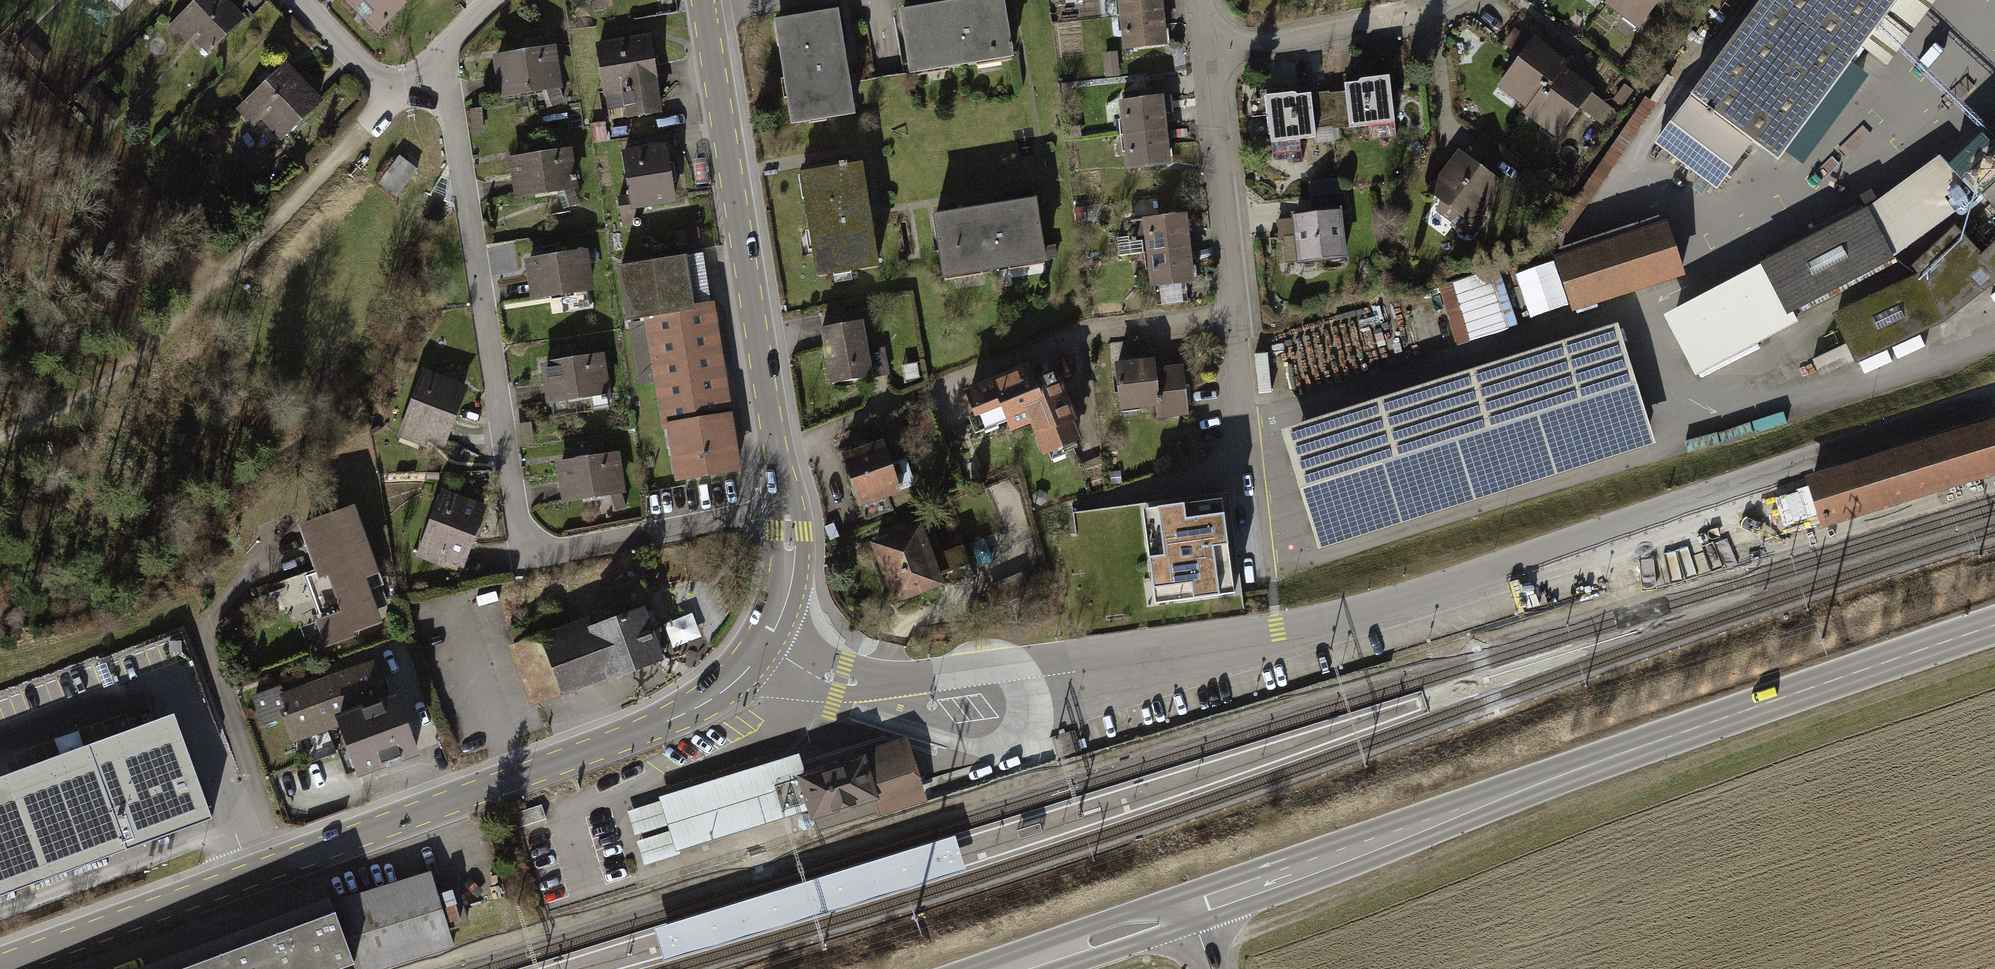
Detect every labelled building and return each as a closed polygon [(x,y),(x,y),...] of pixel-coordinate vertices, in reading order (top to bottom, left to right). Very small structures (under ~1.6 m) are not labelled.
[(246,24),(222,0),(203,0),(166,36),(184,54),(193,44),(208,60),(246,24)] [(416,0),(342,0),(379,36),(416,0)] [(593,17),(612,14),(610,0),(590,0),(593,17)] [(1168,53),(1164,0),(1121,0),(1126,57),(1168,53)] [(1681,0),(1609,0),(1604,7),(1600,13),(1633,37),(1657,4),(1670,14),(1681,0)] [(1659,146),(1717,189),(1753,140),(1780,160),(1898,0),(1766,0),(1659,146)] [(1003,3),(898,19),(908,82),(1013,66),(1003,3)] [(838,20),(775,30),(791,133),(854,123),(838,20)] [(1493,91),(1525,115),(1558,70),(1561,66),(1516,32),(1502,51),(1516,61),(1493,91)] [(653,36),(597,44),(606,108),(628,104),(630,118),(664,113),(653,36)] [(557,47),(494,56),(500,101),(547,94),(549,108),(565,106),(557,47)] [(1119,55),(1105,56),(1107,75),(1121,73),(1119,55)] [(283,147),(324,108),(287,69),(237,116),(257,137),(265,128),(283,147)] [(1596,124),(1609,107),(1558,70),(1525,115),(1520,121),(1553,145),(1579,112),(1596,124)] [(1389,83),(1336,90),(1343,135),(1395,128),(1389,83)] [(1269,139),(1313,134),(1308,93),(1264,98),(1269,139)] [(1120,106),(1128,176),(1171,171),(1163,101),(1120,106)] [(1953,167),(1941,157),(1862,214),(1668,313),(1684,344),(1696,367),(1699,372),(1799,321),(1797,316),(1793,308),(1886,260),(1985,189),(1994,201),(1994,123),(1953,167)] [(607,124),(591,127),(594,145),(610,143),(607,124)] [(669,145),(620,152),(629,211),(678,204),(669,145)] [(573,150),(510,159),(516,201),(563,194),(565,208),(581,206),(573,150)] [(1463,230),(1497,187),(1461,159),(1427,201),(1463,230)] [(419,174),(402,160),(381,186),(399,200),(419,174)] [(814,284),(879,274),(861,171),(797,182),(814,284)] [(1285,221),(1289,267),(1344,262),(1340,216),(1346,216),(1344,187),(1308,190),(1311,219),(1285,221)] [(933,221),(941,286),(1048,272),(1039,207),(933,221)] [(1150,299),(1196,294),(1188,220),(1142,225),(1150,299)] [(1663,226),(1561,260),(1577,309),(1679,275),(1663,226)] [(1981,258),(1956,229),(1917,267),(1918,278),(1833,316),(1854,360),(1939,320),(1994,275),(1994,245),(1981,258)] [(702,231),(678,234),(680,250),(704,247),(702,231)] [(591,251),(527,260),(534,303),(581,296),(583,311),(599,309),(591,251)] [(626,322),(716,306),(708,259),(618,275),(626,322)] [(1520,269),(1530,315),(1570,306),(1560,260),(1520,269)] [(1441,283),(1459,343),(1520,325),(1502,265),(1441,283)] [(735,416),(716,306),(626,322),(637,388),(658,384),(666,427),(735,416)] [(857,322),(814,329),(823,386),(885,377),(880,345),(861,348),(857,322)] [(1618,324),(1280,430),(1318,549),(1656,443),(1618,324)] [(601,354),(536,363),(541,403),(589,396),(591,408),(609,406),(601,354)] [(1148,359),(1110,363),(1114,409),(1152,406),(1153,416),(1183,413),(1179,364),(1149,367),(1148,359)] [(913,363),(899,365),(901,382),(915,381),(913,363)] [(469,387),(421,369),(396,436),(444,454),(469,387)] [(1003,430),(1008,441),(1028,433),(1041,466),(1082,450),(1055,382),(1034,390),(1027,371),(958,398),(975,441),(1003,430)] [(735,416),(666,427),(676,487),(745,476),(735,416)] [(1812,480),(1825,523),(1994,470),(1994,424),(1812,480)] [(956,432),(943,437),(947,448),(960,443),(956,432)] [(877,442),(835,458),(853,509),(910,488),(900,460),(886,465),(877,442)] [(618,453),(553,462),(559,506),(625,496),(618,453)] [(489,512),(444,494),(417,560),(462,578),(489,512)] [(1767,500),(1771,524),(1799,519),(1795,495),(1767,500)] [(1143,509),(1146,538),(1153,589),(1155,604),(1177,601),(1235,593),(1222,499),(1157,507),(1143,509)] [(313,625),(322,647),(380,626),(367,592),(381,586),(352,508),(295,529),(315,582),(327,578),(340,615),(313,625)] [(916,524),(864,544),(889,607),(972,575),(960,543),(929,555),(916,524)] [(1023,580),(990,594),(997,609),(1029,595),(1023,580)] [(527,697),(654,654),(645,630),(654,627),(638,582),(609,592),(616,612),(511,648),(527,697)] [(375,661),(273,698),(289,742),(335,725),(333,718),(388,698),(375,661)] [(415,757),(394,697),(388,698),(333,718),(335,725),(354,779),(415,757)] [(216,824),(178,720),(0,785),(0,903),(216,824)] [(921,791),(909,754),(866,767),(875,797),(877,804),(921,791)] [(794,755),(658,797),(660,801),(667,825),(669,831),(675,852),(680,851),(798,814),(811,810),(801,777),(836,767),(836,765),(835,765),(800,776),(794,755)] [(802,777),(814,816),(875,797),(866,767),(863,759),(833,768),(802,777)] [(660,801),(627,811),(634,835),(667,825),(660,801)] [(541,805),(512,814),(516,829),(521,827),(546,819),(541,805)] [(669,831),(636,841),(644,865),(681,854),(680,851),(675,852),(669,831)] [(955,834),(653,928),(663,962),(966,871),(955,834)] [(455,885),(434,891),(431,883),(387,896),(336,912),(355,963),(355,964),(448,936),(445,928),(466,921),(463,910),(475,907),(470,891),(458,895),(455,885)] [(181,968),(338,968),(355,963),(336,912),(181,968)]
